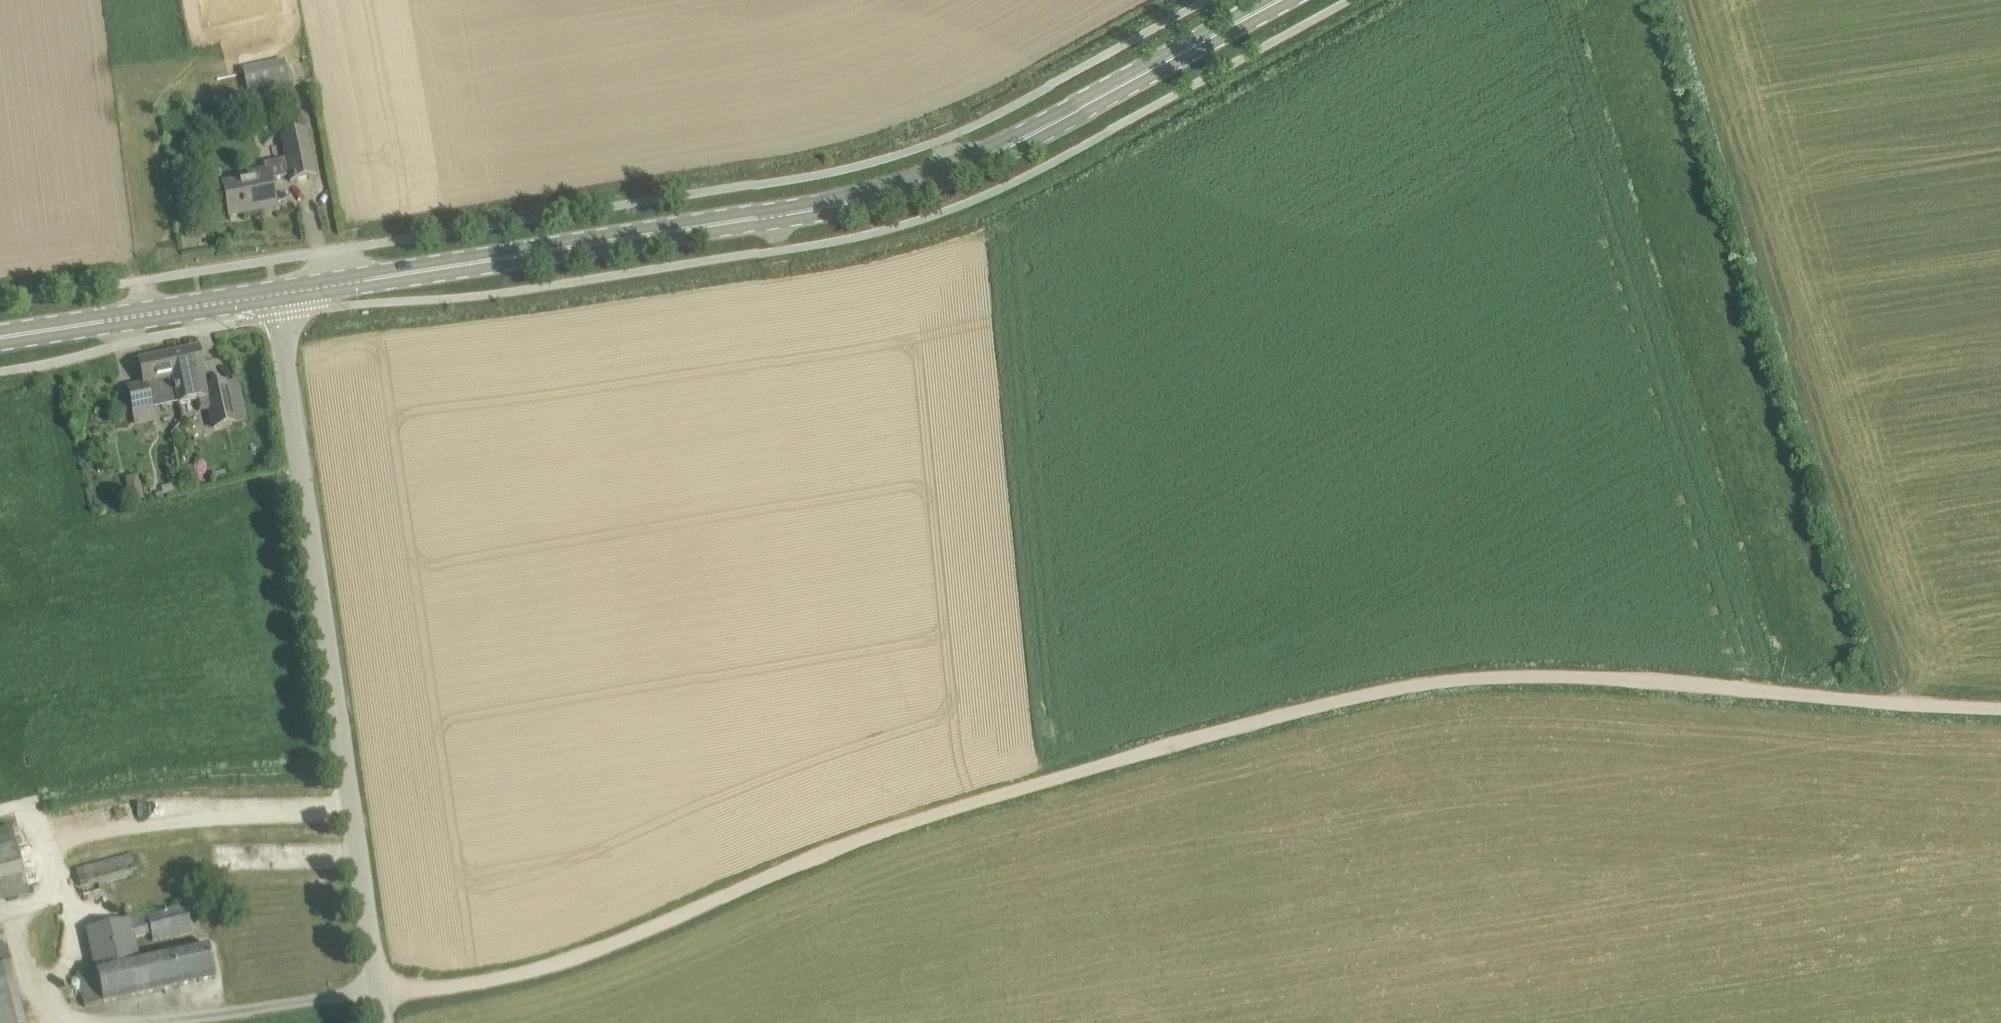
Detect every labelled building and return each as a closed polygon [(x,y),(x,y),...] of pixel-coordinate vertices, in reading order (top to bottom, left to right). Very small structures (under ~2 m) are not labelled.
[(237,70),(242,94),(285,84),(280,60),(237,70)] [(311,96),(279,104),(282,115),(303,110),(305,118),(315,116),(311,96)] [(281,137),(290,178),(315,173),(306,132),(281,137)] [(249,181),(223,186),(229,218),(247,214),(246,211),(259,208),(260,213),(276,210),(272,190),(268,170),(248,174),(249,181)] [(169,356),(180,405),(208,400),(214,429),(236,424),(227,385),(207,389),(198,349),(169,356)] [(179,406),(180,405),(169,356),(140,362),(145,385),(128,389),(132,409),(134,415),(151,411),(150,407),(178,401),(179,406)] [(180,477),(177,463),(168,465),(171,479),(180,477)] [(29,896),(10,827),(0,830),(0,904),(29,896)] [(77,872),(84,896),(101,892),(99,886),(138,875),(133,856),(77,872)] [(78,974),(85,1008),(103,1005),(215,980),(208,945),(140,961),(134,939),(151,935),(153,943),(193,933),(186,907),(131,922),(87,931),(96,970),(78,974)] [(14,981),(5,945),(0,946),(0,1022),(24,1022),(14,981)]
